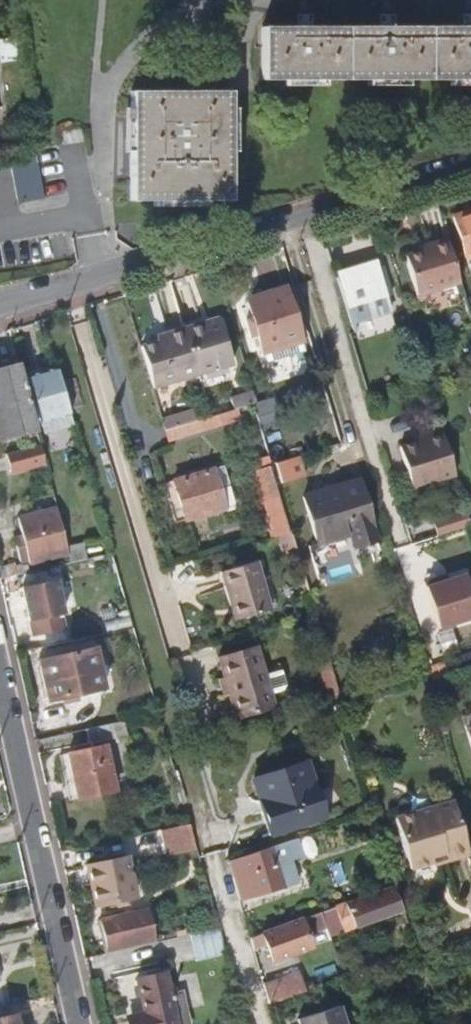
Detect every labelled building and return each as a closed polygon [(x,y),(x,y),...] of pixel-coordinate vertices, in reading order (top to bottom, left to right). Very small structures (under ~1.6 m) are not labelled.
[(467,13),(467,26),(398,26),(398,13),(382,13),(382,26),(319,26),(319,13),(301,13),(301,26),(266,26),(266,76),(470,77),(470,13),(467,13)] [(231,198),(231,89),(133,89),(133,198),(231,198)] [(40,194),(32,145),(2,148),(10,199),(40,194)] [(456,218),(467,254),(470,252),(470,214),(456,218)] [(462,281),(449,238),(432,243),(433,248),(423,251),(407,256),(419,294),(462,281)] [(433,248),(432,243),(421,246),(423,251),(433,248)] [(378,268),(376,259),(336,272),(351,322),(392,309),(387,295),(378,268)] [(385,266),(378,268),(387,295),(393,293),(389,281),(390,280),(385,266)] [(299,333),(284,285),(248,295),(263,344),(299,333)] [(207,323),(221,319),(220,314),(205,319),(207,323)] [(233,360),(221,319),(207,323),(205,319),(165,331),(166,336),(160,338),(148,341),(161,382),(233,360)] [(161,382),(148,341),(141,343),(154,384),(161,382)] [(20,363),(0,368),(0,437),(36,428),(20,363)] [(75,417),(60,363),(31,372),(46,425),(75,417)] [(233,393),(237,406),(254,401),(256,401),(252,388),(233,393)] [(170,437),(257,412),(254,401),(237,406),(200,417),(169,426),(167,427),(170,437)] [(166,414),(169,426),(200,417),(196,405),(166,414)] [(458,473),(444,427),(425,432),(427,437),(419,439),(402,445),(415,486),(458,473)] [(46,466),(41,446),(7,454),(11,473),(46,466)] [(282,481),(306,474),(300,453),(276,460),(282,481)] [(228,480),(223,463),(175,477),(186,517),(225,505),(219,483),(228,480)] [(378,534),(360,474),(305,490),(319,538),(352,528),(356,541),(378,534)] [(67,545),(57,506),(18,516),(25,544),(17,546),(21,559),(29,557),(29,560),(68,550),(67,545)] [(469,508),(436,519),(440,533),(470,523),(470,516),(469,508)] [(313,616),(287,532),(279,534),(305,618),(313,616)] [(67,545),(68,550),(71,561),(86,557),(82,541),(67,545)] [(271,609),(256,560),(220,571),(230,603),(236,601),(241,618),(271,609)] [(0,566),(0,575),(1,578),(28,571),(26,563),(19,565),(18,561),(0,566)] [(468,571),(443,579),(442,574),(426,578),(440,626),(470,617),(470,583),(468,571)] [(67,627),(56,579),(23,586),(34,635),(67,627)] [(241,618),(236,601),(230,603),(235,620),(241,618)] [(339,700),(313,616),(305,618),(332,702),(339,700)] [(103,686),(93,646),(40,659),(49,698),(103,686)] [(275,706),(258,647),(220,658),(238,718),(275,706)] [(449,674),(444,660),(430,664),(434,679),(449,674)] [(127,719),(87,727),(90,740),(118,734),(119,736),(130,733),(127,719)] [(115,789),(105,744),(64,753),(74,798),(115,789)] [(325,814),(307,759),(256,775),(268,810),(275,808),(281,829),(325,814)] [(468,842),(455,797),(395,814),(410,864),(432,858),(431,852),(443,849),(450,852),(463,848),(468,842)] [(281,829),(275,808),(268,810),(274,831),(281,829)] [(376,812),(347,822),(349,829),(376,820),(377,824),(380,824),(376,812)] [(196,842),(190,822),(160,829),(164,849),(196,842)] [(298,880),(293,862),(301,859),(295,838),(228,859),(239,897),(298,880)] [(434,863),(470,853),(468,842),(463,848),(450,852),(443,849),(431,852),(432,858),(434,863)] [(135,896),(126,857),(87,865),(96,904),(135,896)] [(401,908),(393,884),(333,905),(342,929),(401,908)] [(342,929),(333,905),(321,910),(327,926),(330,934),(342,929)] [(206,924),(177,931),(178,936),(219,927),(215,906),(207,907),(211,921),(206,922),(206,924)] [(157,940),(150,907),(100,918),(108,951),(157,940)] [(327,926),(321,910),(300,917),(306,933),(327,926)] [(306,933),(300,917),(263,930),(267,944),(273,959),(310,946),(306,933)] [(210,943),(212,954),(224,952),(220,928),(193,933),(196,946),(210,943)] [(267,944),(263,930),(250,935),(255,948),(267,944)] [(308,990),(301,969),(264,981),(271,1002),(308,990)] [(165,970),(137,977),(144,1011),(131,1014),(133,1023),(189,1023),(182,991),(170,994),(165,970)] [(340,1005),(300,1018),(302,1023),(347,1023),(340,1005)] [(17,1013),(0,1017),(0,1023),(19,1023),(17,1013)]
